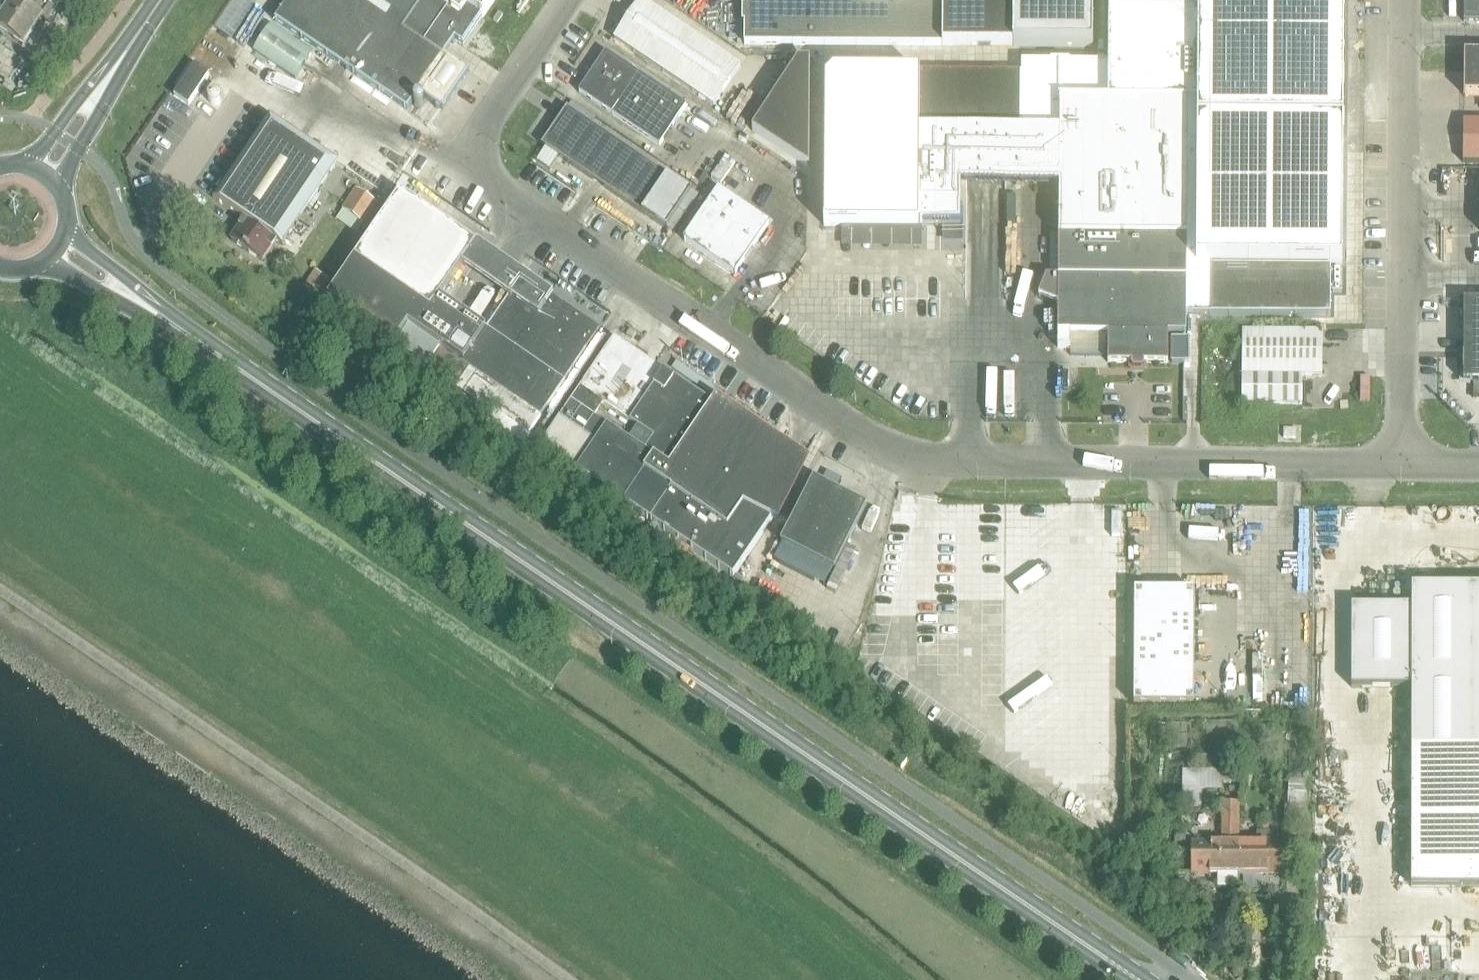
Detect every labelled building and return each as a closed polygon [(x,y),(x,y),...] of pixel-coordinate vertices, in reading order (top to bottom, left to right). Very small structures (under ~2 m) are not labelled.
[(43,0),(7,0),(6,1),(10,4),(0,20),(0,28),(23,44),(41,18),(45,20),(54,8),(43,0)] [(54,8),(58,2),(78,16),(88,0),(43,0),(54,8)] [(223,22),(240,33),(261,0),(237,0),(223,22)] [(285,3),(273,20),(407,111),(418,95),(442,111),(469,71),(445,55),(454,41),(462,46),(462,45),(482,17),(482,18),(494,0),(281,0),(285,3)] [(614,38),(713,105),(739,65),(643,0),(640,0),(614,38)] [(744,44),(1092,46),(1093,0),(744,0),(744,44)] [(824,225),(914,226),(914,225),(955,226),(956,178),(1055,179),(1054,277),(1042,277),(1038,297),(1058,303),(1057,332),(1107,332),(1107,362),(1131,363),(1131,367),(1133,370),(1141,370),(1144,367),(1144,363),(1167,363),(1167,333),(1186,333),(1186,315),(1186,267),(1330,268),(1330,265),(1341,265),(1343,0),(1108,0),(1108,63),(1010,62),(1010,73),(919,73),(920,72),(833,72),(825,80),(824,225)] [(1478,21),(1478,0),(1464,0),(1464,21),(1478,21)] [(498,11),(492,20),(497,22),(502,14),(498,11)] [(295,48),(289,57),(334,88),(340,79),(295,48)] [(686,105),(605,51),(577,92),(658,146),(686,105)] [(1463,95),(1478,95),(1478,54),(1463,54),(1463,95)] [(810,168),(809,61),(799,61),(753,131),(810,168)] [(201,129),(229,88),(194,64),(167,105),(201,129)] [(571,102),(567,108),(591,124),(595,118),(571,102)] [(567,108),(542,145),(642,212),(667,229),(691,192),(666,175),(665,175),(650,164),(591,124),(567,108)] [(244,220),(275,241),(282,246),(283,245),(282,244),(338,162),(271,117),(214,198),(213,198),(213,199),(244,220)] [(1463,122),(1462,162),(1478,162),(1478,122),(1463,122)] [(997,229),(1007,229),(1008,186),(997,185),(997,229)] [(355,188),(341,209),(342,209),(363,224),(377,203),(355,188)] [(734,275),(769,224),(718,189),(683,240),(734,275)] [(522,275),(521,274),(479,245),(400,193),(327,298),(394,344),(393,346),(477,402),(478,401),(489,409),(528,436),(528,435),(564,382),(563,382),(599,328),(532,281),(523,274),(522,275)] [(275,241),(244,220),(230,240),(262,261),(275,241)] [(1050,246),(1050,220),(1039,221),(1039,246),(1050,246)] [(1021,239),(1022,275),(1033,275),(1032,238),(1021,239)] [(1186,315),(1330,316),(1330,268),(1186,267),(1186,315)] [(315,270),(304,287),(319,297),(330,281),(315,270)] [(1463,301),(1462,382),(1471,382),(1478,382),(1478,301),(1463,301)] [(803,317),(800,324),(820,333),(823,325),(803,317)] [(636,333),(629,328),(625,335),(632,339),(636,333)] [(1322,376),(1322,332),(1242,331),(1241,405),(1301,405),(1302,376),(1322,376)] [(636,512),(710,404),(674,379),(673,380),(663,374),(664,373),(614,338),(540,447),(636,512)] [(1380,395),(1380,372),(1370,372),(1370,395),(1380,395)] [(712,405),(710,404),(636,512),(650,522),(733,577),(771,521),(779,524),(811,463),(717,399),(712,405)] [(489,409),(479,424),(522,454),(533,438),(528,435),(528,436),(489,409)] [(1296,428),(1283,428),(1283,438),(1296,438),(1296,428)] [(866,505),(813,478),(780,542),(834,569),(866,505)] [(1411,586),(1411,606),(1351,606),(1351,687),(1411,687),(1410,887),(1478,887),(1478,586),(1411,586)] [(1133,705),(1193,705),(1194,590),(1134,590),(1133,705)] [(1237,782),(1237,771),(1182,771),(1182,809),(1201,809),(1201,794),(1206,790),(1221,790),(1221,782),(1237,782)] [(1301,827),(1306,827),(1307,780),(1306,780),(1287,780),(1287,805),(1286,834),(1301,834),(1301,827)] [(1192,873),(1238,873),(1238,843),(1238,805),(1222,805),(1222,843),(1192,843),(1192,873)] [(1256,843),(1238,843),(1238,873),(1286,873),(1286,843),(1274,843),(1274,832),(1256,832),(1256,843)] [(1439,958),(1427,958),(1426,979),(1436,979),(1439,979),(1439,958)]
